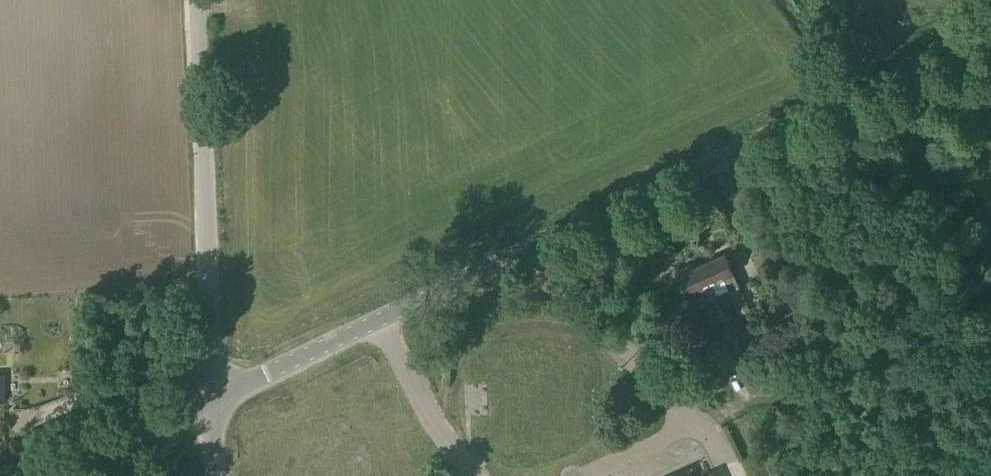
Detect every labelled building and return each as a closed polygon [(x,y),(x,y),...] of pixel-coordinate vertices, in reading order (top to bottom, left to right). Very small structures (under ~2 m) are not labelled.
[(734,275),(725,256),(695,269),(693,265),(675,273),(687,299),(705,292),(703,289),(713,285),(717,295),(728,290),(739,315),(750,310),(739,287),(734,275)] [(723,336),(709,341),(713,350),(723,372),(736,366),(723,336)]
